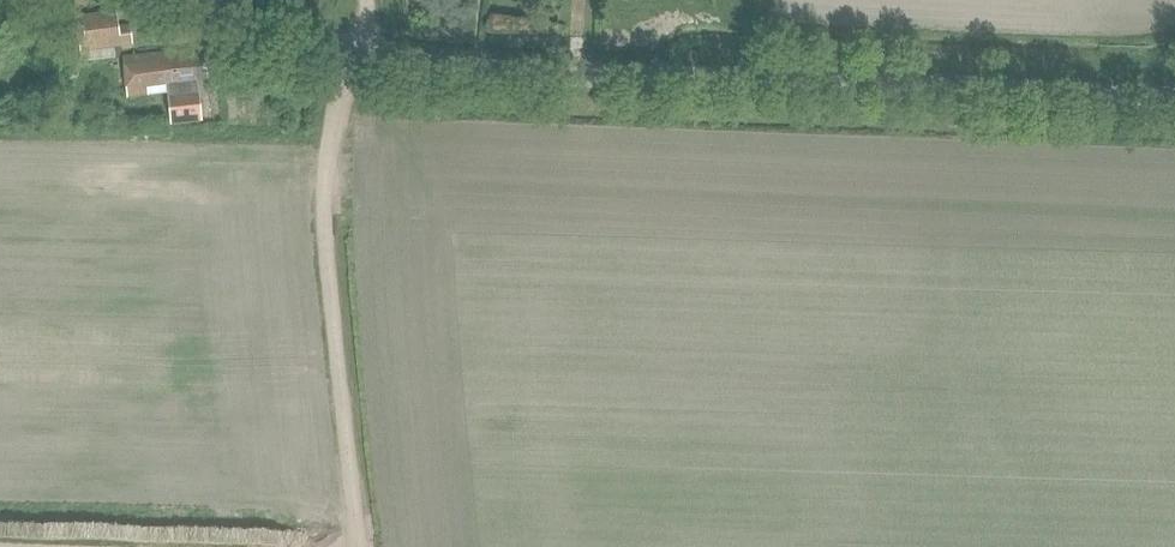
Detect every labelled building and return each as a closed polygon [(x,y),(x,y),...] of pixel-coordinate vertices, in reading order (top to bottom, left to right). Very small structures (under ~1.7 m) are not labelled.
[(66,10),(76,10),(75,0),(66,0),(66,10)] [(132,26),(119,27),(117,11),(76,16),(80,52),(122,46),(122,50),(135,49),(132,26)] [(193,48),(122,54),(126,94),(167,90),(168,96),(167,96),(170,122),(201,119),(199,93),(198,93),(196,78),(207,77),(205,56),(194,57),(193,48)] [(45,114),(32,116),(33,128),(47,126),(45,114)]
